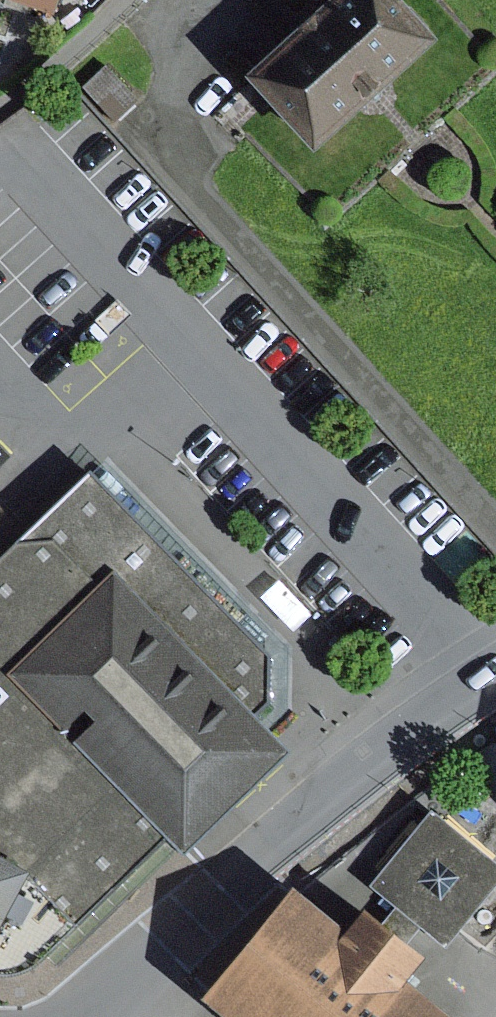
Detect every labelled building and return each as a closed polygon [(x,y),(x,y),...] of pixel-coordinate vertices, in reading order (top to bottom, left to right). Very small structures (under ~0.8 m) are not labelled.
[(51,15),(56,0),(4,0),(51,15)] [(240,84),(307,156),(430,44),(390,0),(331,0),(240,84)] [(106,68),(82,91),(112,123),(136,101),(106,68)] [(96,464),(274,643),(276,616),(111,448),(96,464)] [(96,464),(0,558),(0,846),(36,863),(81,915),(174,824),(187,838),(195,845),(295,742),(260,701),(272,691),(274,643),(96,464)] [(427,814),(367,889),(392,909),(370,936),(397,957),(417,931),(442,951),(495,884),(495,869),(427,814)] [(81,915),(49,946),(63,960),(187,838),(174,824),(81,915)] [(81,915),(36,863),(0,846),(0,965),(2,965),(13,966),(23,964),(32,961),(42,955),(49,946),(81,915)] [(281,901),(193,1010),(201,1016),(428,1016),(396,992),(413,970),(397,957),(370,936),(350,920),(332,942),(281,901)]
